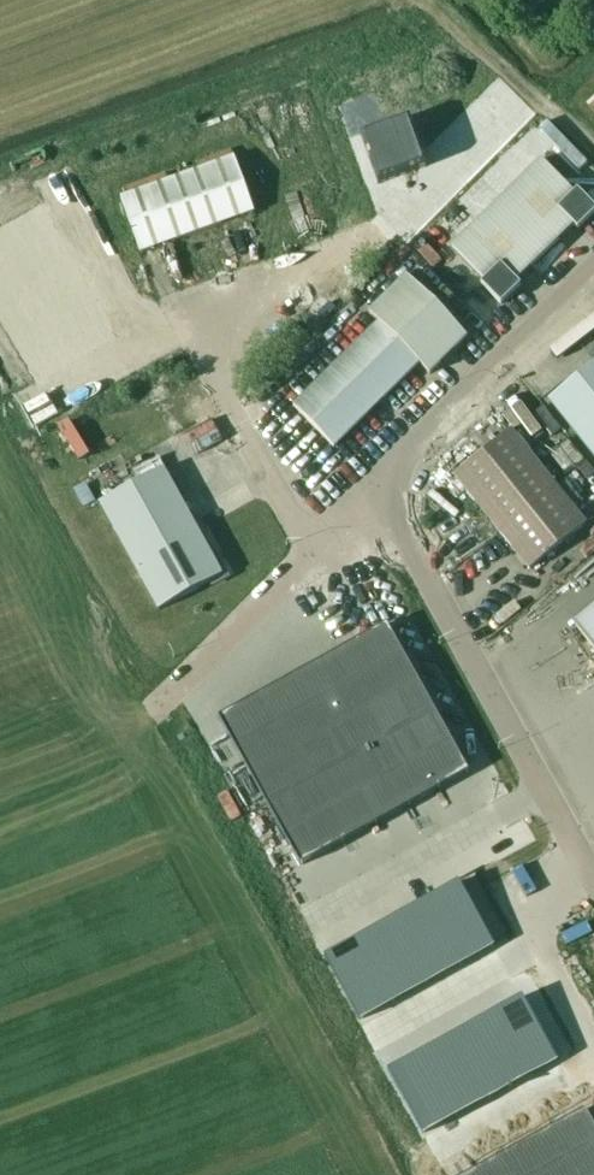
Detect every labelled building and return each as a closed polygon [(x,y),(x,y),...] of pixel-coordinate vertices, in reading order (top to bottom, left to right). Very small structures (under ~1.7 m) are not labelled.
[(402,111),(352,129),(370,179),(419,161),(402,111)] [(234,157),(121,198),(141,252),(254,211),(234,157)] [(516,281),(574,224),(578,227),(593,211),(593,207),(576,188),(572,191),(540,159),(452,246),(484,278),(480,282),(501,303),(520,285),(516,281)] [(0,232),(0,278),(47,370),(125,329),(58,201),(0,232)] [(406,275),(368,312),(378,322),(293,407),(334,448),(419,363),(429,374),(467,337),(406,275)] [(593,457),(593,363),(548,400),(593,457)] [(181,425),(186,438),(216,425),(210,413),(181,425)] [(454,475),(530,569),(586,524),(511,430),(454,475)] [(100,503),(159,610),(222,575),(163,468),(100,503)] [(75,483),(85,499),(97,492),(88,476),(75,483)] [(593,649),(593,611),(575,626),(593,649)] [(387,624),(218,718),(299,865),(469,771),(387,624)] [(459,881),(324,956),(359,1019),(494,944),(459,881)] [(522,994),(387,1069),(422,1133),(557,1058),(522,994)] [(465,1174),(593,1174),(593,1125),(585,1108),(465,1174)]
